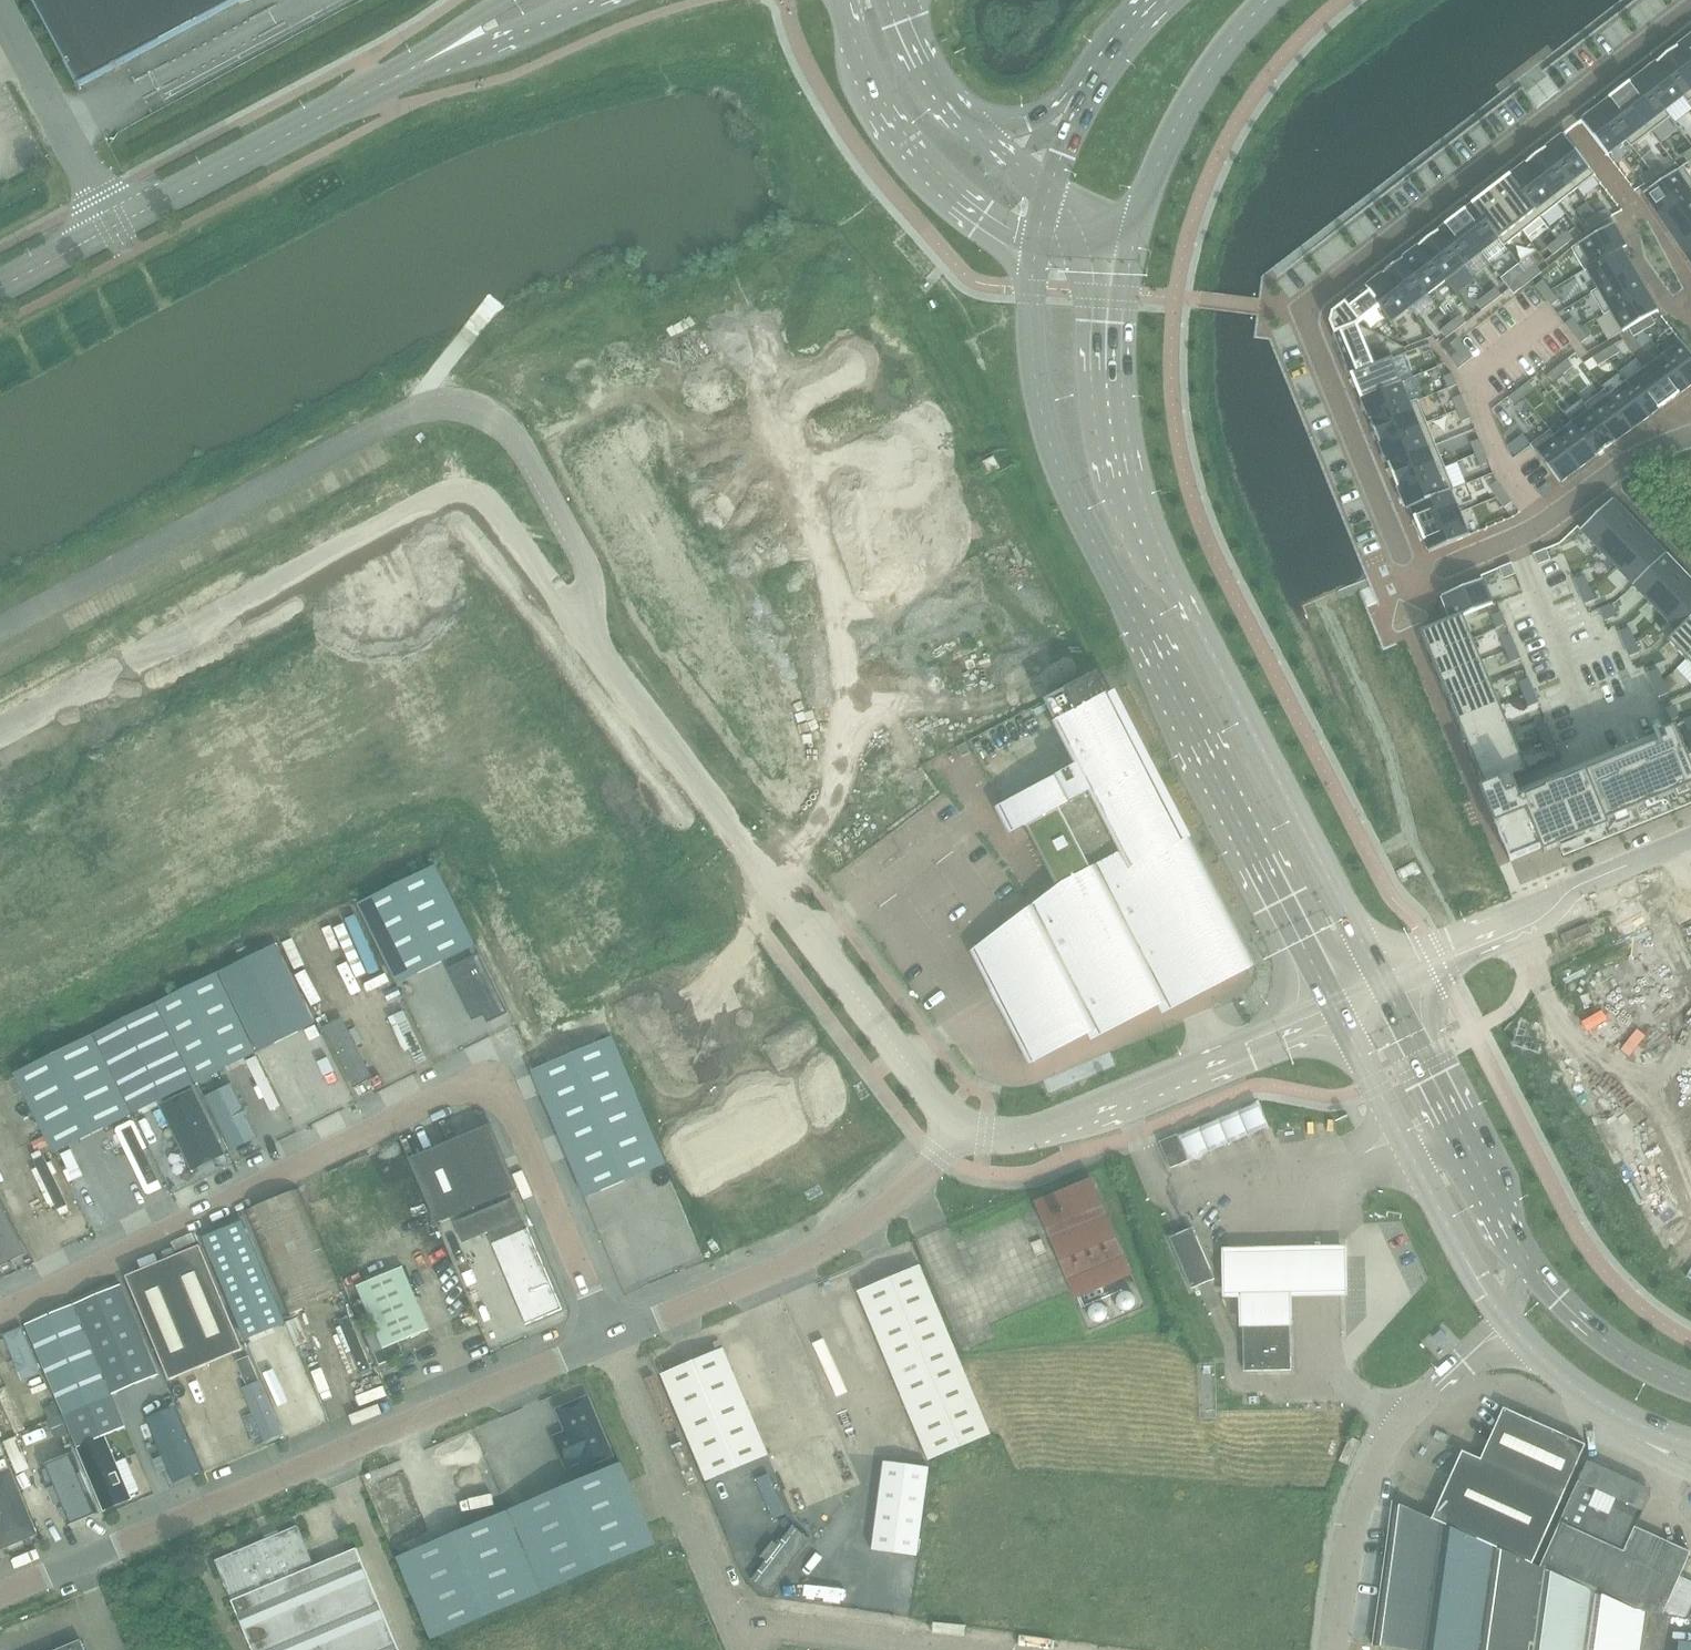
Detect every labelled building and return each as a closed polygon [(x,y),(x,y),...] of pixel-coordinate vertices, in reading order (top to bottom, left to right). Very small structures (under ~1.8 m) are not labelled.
[(80,87),(242,0),(34,0),(80,87)] [(1677,47),(1690,65),(1690,36),(1677,47)] [(1658,62),(1689,102),(1690,101),(1690,65),(1677,47),(1658,62)] [(1658,62),(1639,76),(1670,117),(1671,116),(1666,110),(1683,97),(1688,103),(1689,102),(1658,62)] [(1639,76),(1620,91),(1651,132),(1670,117),(1639,76)] [(1620,91),(1601,105),(1632,146),(1651,132),(1620,91)] [(1601,105),(1581,121),(1608,155),(1627,141),(1632,147),(1632,146),(1601,105)] [(1564,134),(1545,148),(1577,189),(1595,175),(1564,134)] [(1545,148),(1527,162),(1559,203),(1577,189),(1545,148)] [(1527,162),(1509,176),(1541,217),(1559,203),(1527,162)] [(1661,162),(1650,169),(1656,177),(1666,170),(1661,162)] [(1644,193),(1657,213),(1690,190),(1690,176),(1684,166),(1644,193)] [(1650,169),(1640,176),(1645,184),(1656,177),(1650,169)] [(1509,176),(1492,190),(1523,231),(1541,217),(1509,176)] [(1492,190),(1474,204),(1500,238),(1499,239),(1504,245),(1523,231),(1492,190)] [(1657,213),(1670,232),(1690,217),(1690,190),(1657,213)] [(1474,204),(1456,218),(1482,252),(1499,239),(1500,238),(1474,204)] [(1607,208),(1596,214),(1601,223),(1612,217),(1612,216),(1611,216),(1607,208)] [(1596,214),(1585,221),(1590,229),(1601,223),(1596,214)] [(1670,232),(1683,250),(1690,245),(1690,217),(1670,232)] [(1456,218),(1438,231),(1464,266),(1482,252),(1456,218)] [(1614,223),(1572,248),(1585,270),(1587,269),(1587,268),(1622,248),(1623,249),(1627,246),(1614,223)] [(1438,231),(1420,245),(1446,280),(1464,266),(1438,231)] [(1568,231),(1558,239),(1564,246),(1574,238),(1568,231)] [(1558,239),(1548,247),(1553,254),(1564,246),(1558,239)] [(1420,245),(1402,259),(1429,293),(1446,280),(1420,245)] [(1683,250),(1690,262),(1690,245),(1683,250)] [(1622,248),(1587,268),(1587,269),(1598,288),(1599,289),(1634,268),(1623,249),(1622,248)] [(1402,259),(1384,273),(1411,307),(1429,293),(1402,259)] [(1536,264),(1526,271),(1532,279),(1542,271),(1536,264)] [(1598,288),(1591,292),(1605,314),(1611,310),(1611,309),(1646,289),(1634,268),(1599,289),(1598,288)] [(1526,271),(1516,279),(1522,287),(1532,279),(1526,271)] [(1384,273),(1366,287),(1381,306),(1380,307),(1392,322),(1411,307),(1384,273)] [(1544,279),(1536,285),(1544,295),(1551,289),(1544,279)] [(1496,286),(1486,294),(1492,302),(1502,294),(1496,286)] [(1333,312),(1331,322),(1335,334),(1358,324),(1380,307),(1381,306),(1366,287),(1333,312)] [(1551,289),(1544,295),(1551,305),(1559,299),(1551,289)] [(1646,289),(1611,309),(1611,310),(1624,331),(1629,328),(1640,321),(1651,315),(1659,311),(1646,289)] [(1486,294),(1476,302),(1482,310),(1492,302),(1486,294)] [(1461,314),(1451,322),(1456,329),(1467,321),(1461,314)] [(1651,315),(1640,321),(1645,330),(1656,324),(1651,315)] [(1573,317),(1565,323),(1573,333),(1581,327),(1573,317)] [(1640,321),(1629,328),(1634,336),(1645,330),(1640,321)] [(1451,322),(1440,330),(1446,337),(1456,329),(1451,322)] [(1358,324),(1335,334),(1352,376),(1375,366),(1375,365),(1358,324)] [(1581,327),(1573,333),(1581,343),(1588,337),(1581,327)] [(1458,336),(1451,342),(1458,352),(1466,346),(1458,336)] [(1663,356),(1688,388),(1690,386),(1690,353),(1682,341),(1663,356)] [(1451,342),(1443,348),(1451,358),(1458,352),(1451,342)] [(1615,344),(1604,350),(1609,359),(1620,352),(1615,344)] [(1466,346),(1458,352),(1466,362),(1474,356),(1466,346)] [(1604,350),(1593,357),(1598,365),(1609,359),(1604,350)] [(1458,352),(1451,358),(1458,368),(1466,362),(1458,352)] [(1663,356),(1645,369),(1670,402),(1688,388),(1663,356)] [(1375,366),(1352,376),(1361,398),(1401,381),(1392,358),(1375,365),(1375,366)] [(1567,358),(1558,366),(1564,374),(1574,366),(1567,358)] [(1558,366),(1548,374),(1554,382),(1564,374),(1558,366)] [(1645,369),(1627,383),(1651,415),(1670,402),(1645,369)] [(1453,372),(1444,376),(1449,388),(1458,384),(1453,372)] [(1401,381),(1361,398),(1371,420),(1411,403),(1410,402),(1401,381)] [(1529,381),(1519,389),(1524,396),(1535,388),(1529,381)] [(1610,395),(1609,396),(1633,429),(1651,415),(1627,383),(1610,395)] [(1519,389),(1508,397),(1514,404),(1524,396),(1519,389)] [(1605,389),(1585,404),(1590,410),(1591,410),(1615,442),(1633,429),(1609,396),(1610,395),(1605,389)] [(1462,395),(1453,398),(1458,410),(1467,406),(1462,395)] [(1411,403),(1371,420),(1380,442),(1427,422),(1418,399),(1410,402),(1411,403)] [(1467,406),(1458,410),(1462,422),(1471,418),(1467,406)] [(1590,410),(1573,423),(1597,456),(1615,442),(1591,410),(1590,410)] [(1427,422),(1380,442),(1389,464),(1436,445),(1427,422)] [(1556,436),(1555,436),(1579,469),(1597,456),(1573,423),(1556,436)] [(1551,430),(1531,444),(1560,483),(1579,469),(1555,436),(1556,436),(1551,430)] [(1480,439),(1471,443),(1476,454),(1485,451),(1480,439)] [(1436,445),(1389,464),(1398,486),(1445,467),(1436,445)] [(995,454),(1001,467),(1016,460),(1011,447),(995,454)] [(1485,451),(1476,454),(1481,466),(1490,462),(1485,451)] [(995,456),(980,464),(987,475),(1001,468),(995,456)] [(1445,467),(1398,486),(1407,509),(1411,508),(1411,507),(1451,490),(1452,491),(1455,490),(1445,467)] [(1497,481),(1490,487),(1497,497),(1505,491),(1497,481)] [(1547,481),(1538,488),(1543,496),(1553,489),(1547,481)] [(1451,490),(1411,507),(1411,508),(1420,529),(1460,512),(1452,491),(1451,490)] [(1505,491),(1497,497),(1505,507),(1513,502),(1505,491)] [(1613,499),(1581,530),(1599,548),(1631,518),(1613,499)] [(1460,512),(1420,529),(1430,552),(1470,536),(1460,512)] [(1631,518),(1599,548),(1616,567),(1649,536),(1631,518)] [(1649,536),(1616,567),(1634,585),(1666,554),(1649,536)] [(1547,549),(1534,554),(1538,564),(1551,559),(1547,549)] [(1666,554),(1634,585),(1649,600),(1681,569),(1666,554)] [(1512,564),(1500,569),(1504,579),(1516,574),(1512,564)] [(1649,600),(1663,615),(1690,589),(1690,580),(1681,569),(1649,600)] [(1585,576),(1575,580),(1580,592),(1590,588),(1585,576)] [(1483,579),(1442,596),(1452,620),(1464,615),(1464,616),(1493,604),(1483,579)] [(1590,588),(1580,592),(1585,604),(1595,600),(1590,588)] [(1663,615),(1678,630),(1678,631),(1690,619),(1690,589),(1663,615)] [(1610,605),(1600,609),(1605,621),(1615,617),(1610,605)] [(1502,611),(1492,615),(1497,628),(1507,624),(1502,611)] [(1452,620),(1423,632),(1432,654),(1473,638),(1464,616),(1464,615),(1452,620)] [(1668,640),(1686,659),(1690,654),(1690,619),(1678,631),(1678,630),(1668,640)] [(1630,627),(1619,632),(1624,644),(1635,640),(1630,627)] [(1511,633),(1501,638),(1506,650),(1516,646),(1511,633)] [(1473,638),(1432,654),(1441,677),(1482,660),(1473,638)] [(1635,640),(1624,644),(1629,656),(1640,652),(1635,640)] [(1516,646),(1506,650),(1511,662),(1521,658),(1516,646)] [(1482,660),(1441,677),(1450,699),(1491,682),(1482,660)] [(1658,668),(1648,672),(1653,685),(1663,681),(1658,668)] [(1242,951),(1132,738),(1098,673),(1045,701),(1078,765),(1001,805),(1003,808),(1005,807),(1015,827),(1013,828),(1015,832),(1026,826),(1057,887),(974,949),(994,987),(995,986),(1017,1029),(1016,1030),(1033,1064),(1036,1062),(1034,1058),(1166,990),(1165,989),(1200,971),(1201,972),(1242,951)] [(1529,678),(1519,682),(1524,694),(1534,690),(1529,678)] [(1663,681),(1653,685),(1658,697),(1668,693),(1663,681)] [(1491,682),(1450,699),(1459,721),(1501,704),(1491,682)] [(1534,690),(1524,694),(1529,707),(1539,702),(1534,690)] [(1501,704),(1459,721),(1468,743),(1510,726),(1501,704)] [(1673,705),(1663,709),(1668,722),(1678,717),(1673,705)] [(1547,722),(1537,726),(1542,739),(1552,734),(1547,722)] [(1510,726),(1468,743),(1477,765),(1519,748),(1510,726)] [(1481,788),(1482,790),(1496,823),(1495,823),(1496,825),(1497,825),(1511,859),(1510,859),(1511,861),(1514,860),(1514,859),(1558,842),(1559,846),(1558,846),(1558,848),(1560,847),(1564,856),(1690,804),(1690,768),(1686,756),(1688,755),(1676,726),(1613,752),(1594,760),(1519,791),(1513,778),(1512,778),(1511,777),(1486,787),(1486,786),(1481,788)] [(1552,734),(1542,739),(1547,751),(1557,747),(1552,734)] [(1519,748),(1477,765),(1486,786),(1486,787),(1511,777),(1512,778),(1513,778),(1528,771),(1519,748)] [(359,904),(398,984),(475,946),(436,866),(359,904)] [(358,905),(278,944),(318,1024),(397,984),(358,905)] [(1585,971),(1603,1014),(1598,1016),(1617,1063),(1630,1058),(1653,1112),(1672,1104),(1674,1110),(1690,1103),(1690,953),(1682,931),(1585,971)] [(761,942),(635,991),(645,1017),(771,968),(761,942)] [(276,944),(219,972),(258,1052),(316,1023),(276,944)] [(488,1023),(509,1013),(479,954),(447,969),(470,1016),(482,1011),(484,1016),(488,1023)] [(217,973),(157,1003),(196,1083),(256,1053),(217,973)] [(156,1004),(94,1034),(133,1114),(195,1083),(156,1004)] [(335,1027),(324,1033),(353,1092),(364,1087),(335,1027)] [(93,1036),(16,1074),(55,1153),(132,1115),(93,1036)] [(612,1037),(532,1071),(585,1198),(666,1164),(612,1037)] [(303,1038),(292,1043),(306,1076),(317,1071),(303,1038)] [(0,1081),(0,1180),(54,1153),(15,1074),(14,1074),(0,1081)] [(213,1087),(202,1092),(230,1152),(241,1147),(213,1087)] [(194,1089),(156,1108),(186,1169),(224,1150),(194,1089)] [(1254,1103),(1218,1117),(1228,1143),(1263,1129),(1254,1103)] [(129,1123),(112,1131),(144,1198),(161,1190),(129,1123)] [(409,1159),(437,1224),(518,1189),(491,1124),(409,1159)] [(1189,1161),(1178,1134),(1160,1142),(1171,1168),(1189,1161)] [(802,1189),(812,1185),(800,1158),(790,1162),(802,1189)] [(53,1165),(37,1172),(63,1228),(80,1221),(53,1165)] [(1037,1206),(1074,1295),(1131,1271),(1093,1182),(1037,1206)] [(325,1251),(298,1190),(246,1210),(288,1314),(342,1292),(325,1251)] [(0,1205),(0,1265),(25,1252),(0,1205)] [(463,1230),(472,1250),(525,1228),(516,1207),(463,1230)] [(709,1209),(684,1218),(693,1242),(718,1233),(709,1209)] [(243,1222),(204,1238),(228,1297),(237,1318),(246,1341),(286,1324),(243,1222)] [(527,1228),(491,1243),(503,1271),(516,1266),(516,1267),(526,1289),(526,1291),(514,1296),(526,1324),(562,1309),(527,1228)] [(1193,1228),(1189,1230),(1183,1232),(1169,1238),(1191,1289),(1205,1283),(1215,1279),(1193,1228)] [(126,1274),(171,1380),(244,1349),(200,1244),(126,1274)] [(1351,1249),(1226,1252),(1227,1301),(1244,1301),(1244,1331),(1297,1330),(1296,1300),(1352,1299),(1351,1249)] [(858,1292),(929,1461),(991,1434),(920,1266),(858,1292)] [(358,1286),(375,1328),(384,1349),(429,1330),(403,1267),(358,1286)] [(26,1325),(56,1395),(79,1447),(126,1428),(112,1395),(159,1375),(121,1285),(26,1325)] [(854,1294),(819,1308),(845,1369),(880,1355),(854,1294)] [(1243,1324),(1243,1328),(1244,1371),(1291,1370),(1290,1323),(1243,1324)] [(661,1375),(706,1481),(768,1455),(723,1349),(661,1375)] [(237,1387),(261,1441),(284,1432),(260,1377),(237,1387)] [(298,1436),(319,1432),(308,1377),(287,1381),(298,1436)] [(642,1402),(656,1436),(678,1426),(664,1393),(642,1402)] [(193,1404),(180,1410),(190,1435),(204,1430),(193,1404)] [(1586,1445),(1504,1408),(1481,1458),(1562,1497),(1586,1445)] [(536,1424),(544,1448),(575,1438),(566,1414),(536,1424)] [(76,1449),(101,1510),(151,1489),(126,1428),(79,1447),(76,1449)] [(489,1450),(456,1469),(465,1485),(498,1467),(489,1450)] [(1481,1458),(1462,1450),(1432,1519),(1532,1564),(1562,1497),(1481,1458)] [(0,1462),(0,1489),(19,1539),(56,1525),(28,1452),(0,1462)] [(72,1452),(41,1465),(66,1524),(97,1511),(72,1452)] [(885,1461),(873,1550),(917,1556),(929,1468),(885,1461)] [(609,1468),(508,1510),(542,1592),(655,1545),(620,1463),(609,1468)] [(1560,1525),(1540,1568),(1631,1610),(1671,1616),(1674,1597),(1690,1558),(1690,1552),(1638,1528),(1653,1493),(1587,1464),(1560,1525)] [(403,1472),(371,1486),(396,1542),(425,1529),(419,1516),(422,1515),(403,1472)] [(1393,1502),(1373,1646),(1405,1649),(1665,1649),(1671,1616),(1631,1610),(1540,1568),(1532,1564),(1432,1519),(1393,1502)] [(508,1510),(395,1557),(430,1639),(542,1592),(508,1510)] [(215,1561),(253,1649),(399,1649),(356,1549),(314,1566),(297,1526),(215,1561)] [(0,1607),(0,1616),(1,1618),(26,1607),(22,1597),(0,1607)] [(1262,1623),(1273,1624),(1275,1606),(1264,1605),(1262,1623)] [(641,1643),(644,1649),(676,1649),(687,1645),(680,1627),(641,1643)] [(81,1640),(57,1649),(85,1649),(81,1640)] [(1679,1649),(1690,1649),(1690,1643),(1680,1642),(1679,1649)]
